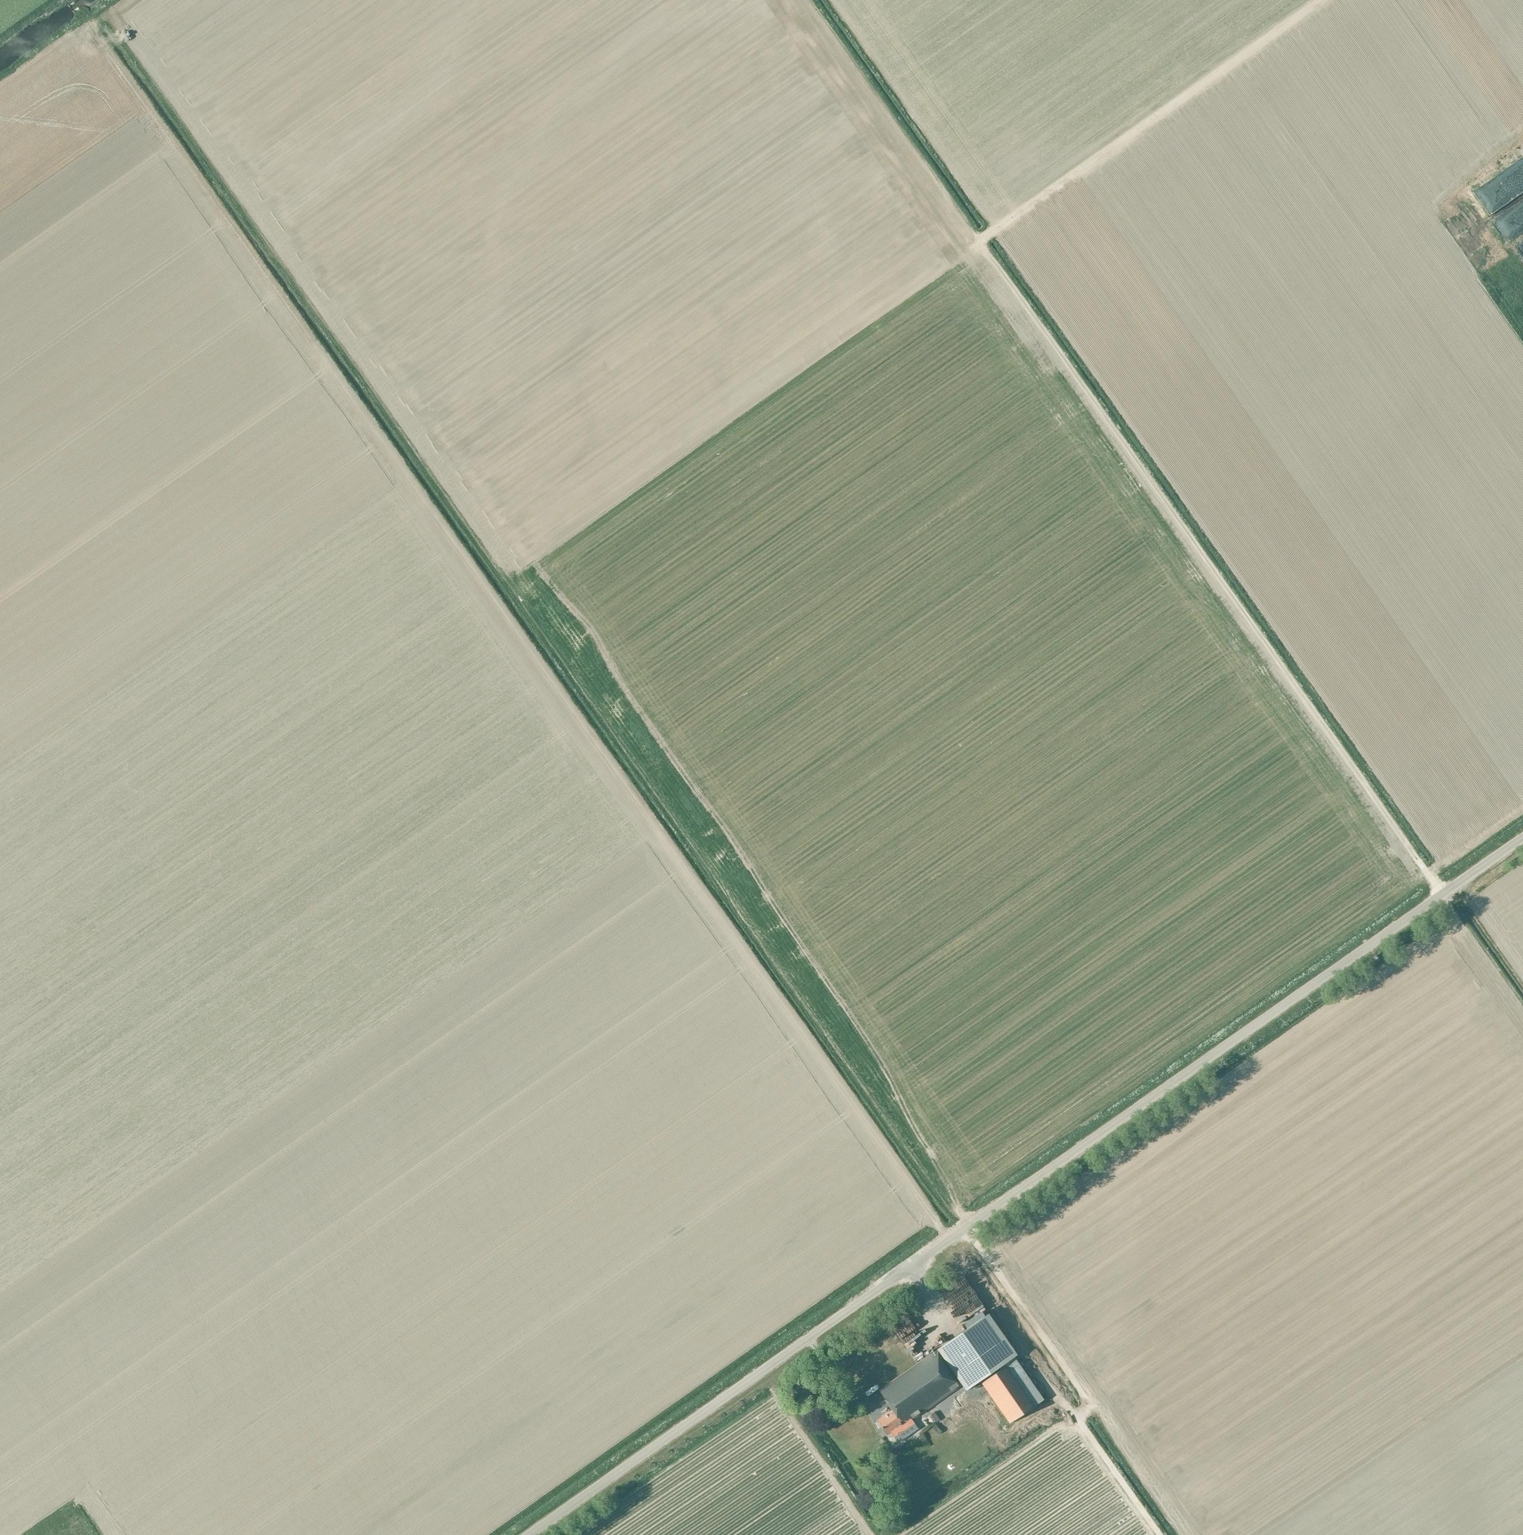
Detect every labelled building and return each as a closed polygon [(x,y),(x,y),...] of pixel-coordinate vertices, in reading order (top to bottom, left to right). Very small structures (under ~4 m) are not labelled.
[(1466,189),(1482,213),(1499,202),(1494,194),(1522,174),(1522,161),(1519,155),(1466,189)] [(1461,157),(1450,168),(1460,177),(1470,166),(1461,157)] [(915,1312),(920,1309),(916,1301),(911,1303),(915,1312)] [(968,1390),(1017,1357),(990,1316),(939,1350),(941,1352),(939,1353),(938,1351),(881,1389),(894,1409),(878,1420),(888,1434),(898,1427),(899,1429),(962,1385),(960,1382),(962,1381),(968,1390)] [(909,1358),(918,1352),(913,1345),(904,1351),(909,1358)] [(1002,1370),(983,1382),(1011,1422),(1036,1405),(1037,1404),(1044,1399),(1016,1358),(1001,1368),(1002,1370)]
